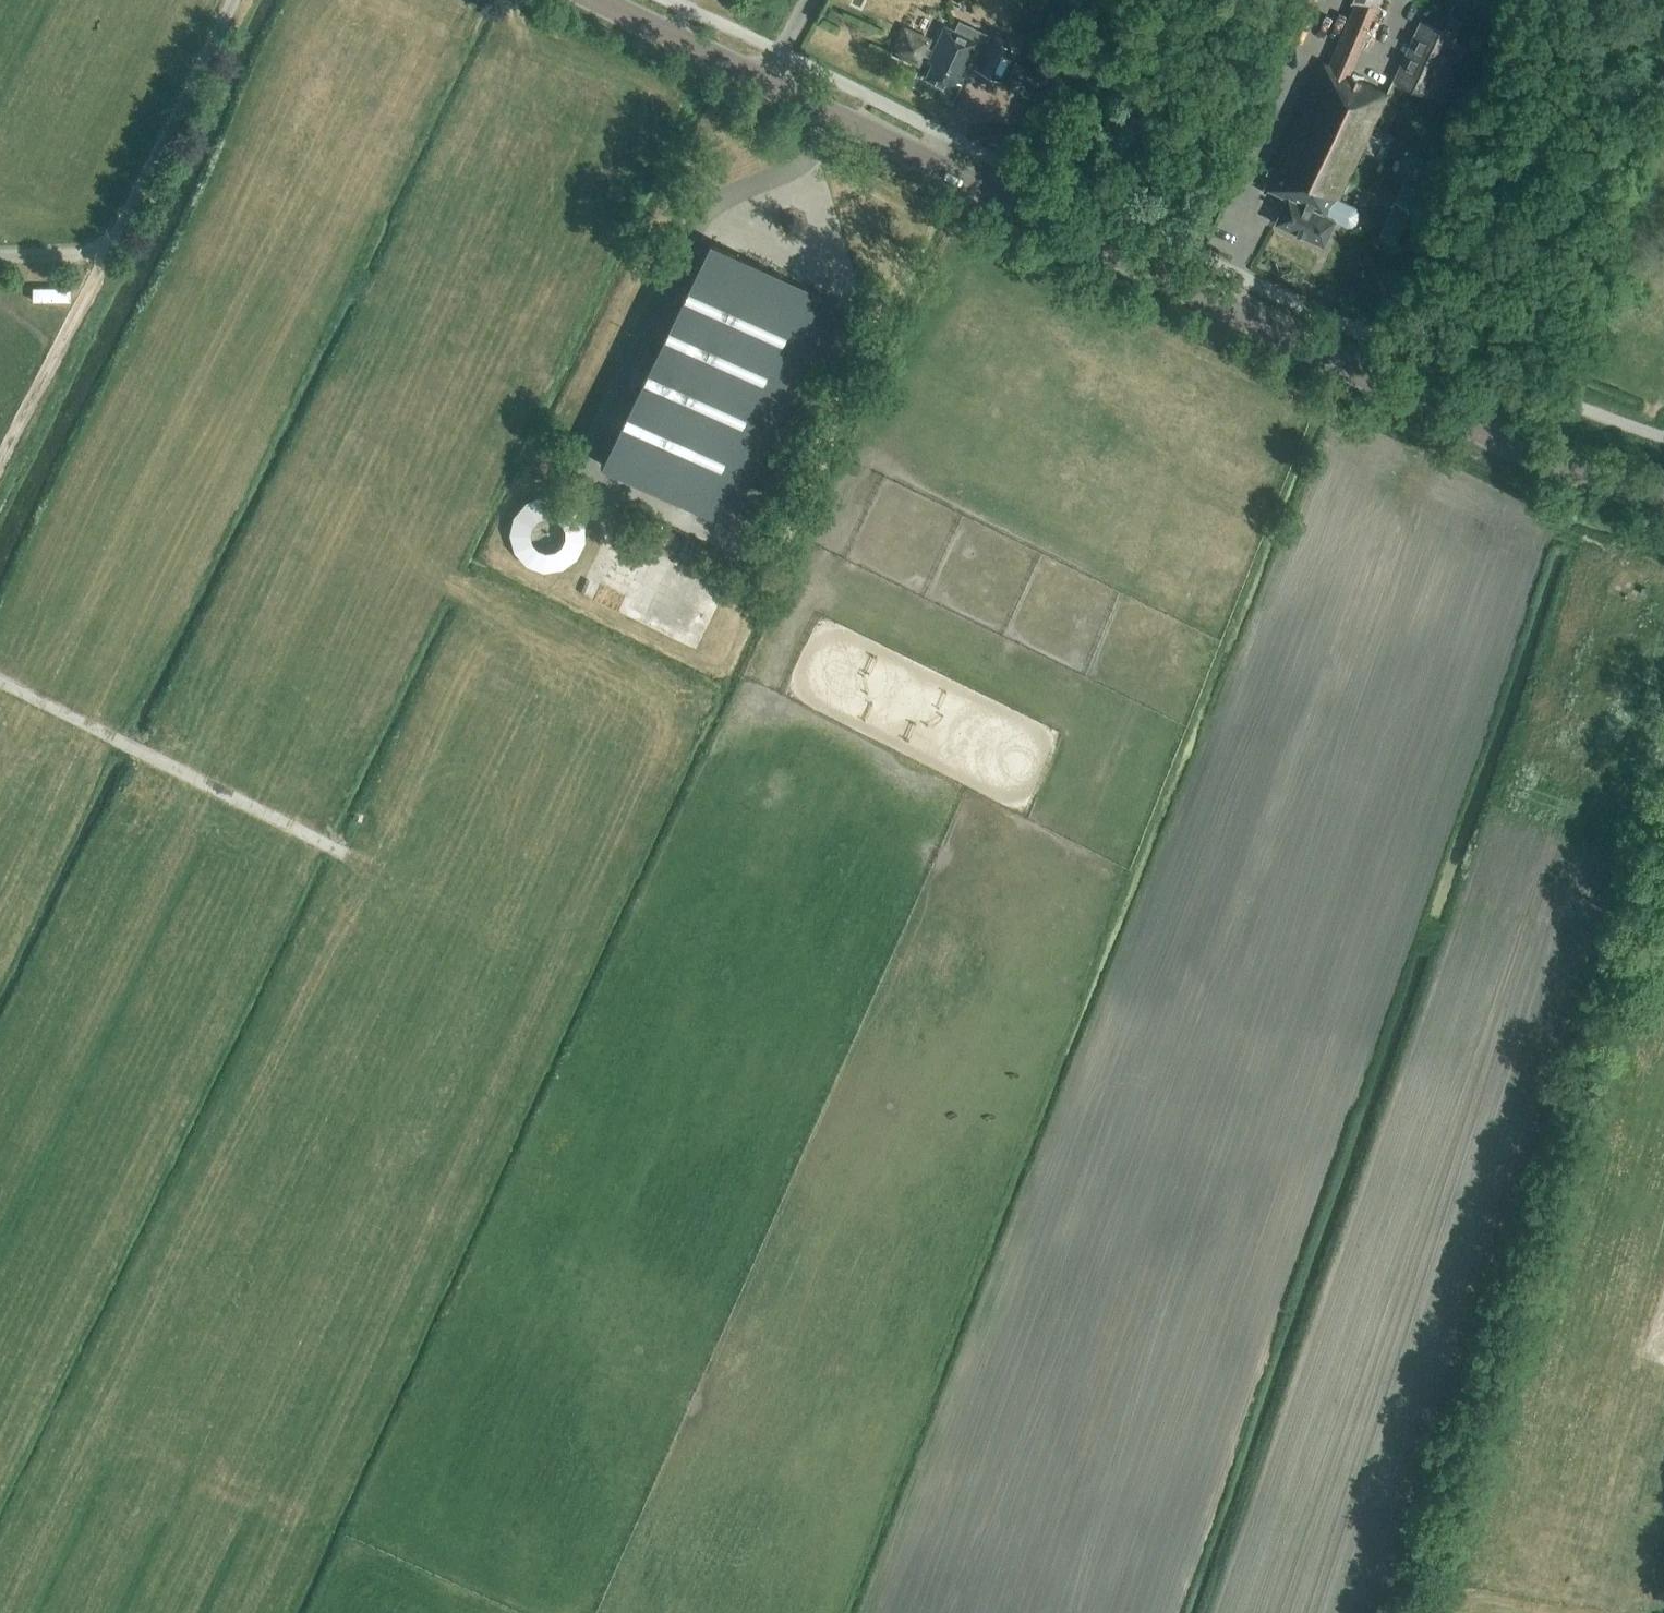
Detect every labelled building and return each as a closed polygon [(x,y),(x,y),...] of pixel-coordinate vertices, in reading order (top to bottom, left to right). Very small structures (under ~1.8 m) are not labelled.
[(1384,0),(1361,0),(1329,67),(1323,64),(1264,188),(1286,199),(1275,223),(1322,246),(1334,221),(1346,227),(1351,227),(1354,224),(1358,217),(1357,212),(1355,209),(1337,200),(1387,95),(1349,77),(1384,0)] [(990,37),(970,28),(958,22),(954,31),(944,26),(932,51),(923,47),(926,41),(906,32),(896,52),(916,61),(924,56),(933,60),(924,78),(951,91),(955,82),(959,83),(969,62),(977,65),(975,69),(1000,81),(1018,43),(993,31),(990,37)] [(1443,101),(1467,47),(1419,26),(1394,79),(1443,101)] [(1014,61),(1007,86),(1040,96),(1047,71),(1014,61)] [(1403,184),(1383,225),(1402,233),(1421,192),(1403,184)] [(655,353),(600,465),(724,526),(735,504),(813,344),(834,302),(709,241),(655,353)]
